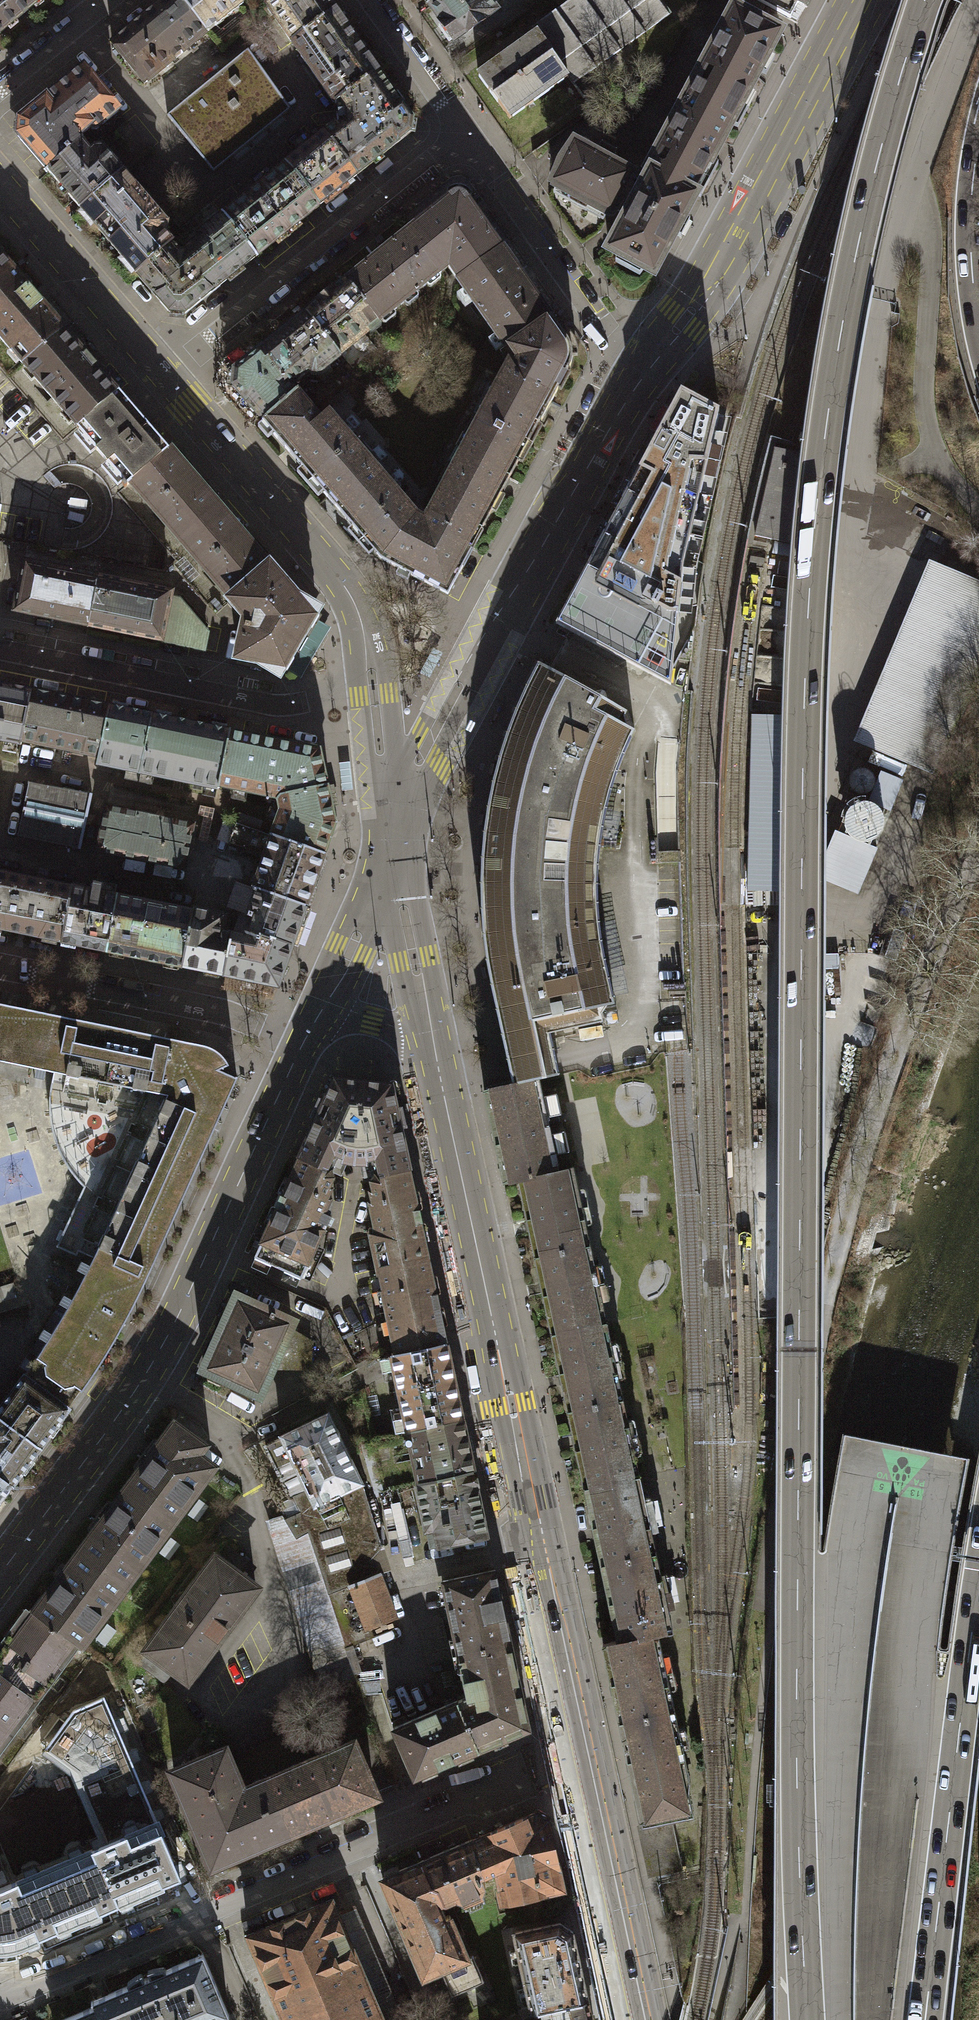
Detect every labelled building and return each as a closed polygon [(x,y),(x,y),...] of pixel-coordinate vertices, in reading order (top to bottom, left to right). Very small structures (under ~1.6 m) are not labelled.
[(41,0),(0,0),(0,33),(41,0)] [(179,0),(168,0),(112,45),(144,84),(206,34),(179,0)] [(206,34),(243,4),(242,1),(241,0),(179,0),(206,34)] [(335,12),(327,0),(274,0),(272,2),(266,5),(292,42),(335,12)] [(429,6),(454,42),(496,12),(488,0),(437,0),(429,6)] [(536,34),(568,77),(573,85),(672,14),(662,0),(572,0),(538,24),(542,30),(536,34)] [(790,18),(798,3),(807,8),(811,0),(756,0),(790,18)] [(780,34),(735,9),(694,84),(740,108),(780,34)] [(335,12),(292,42),(291,43),(333,103),(334,102),(336,104),(341,100),(341,99),(378,73),(335,12)] [(509,119),(568,77),(536,34),(478,76),(509,119)] [(248,50),(167,116),(213,172),(290,110),(248,50)] [(48,172),(81,143),(77,139),(90,129),(91,130),(97,130),(119,111),(84,69),(19,121),(17,136),(48,172)] [(341,100),(347,108),(348,112),(338,112),(339,121),(349,120),(349,123),(341,129),(337,125),(333,125),(323,133),(357,175),(410,133),(412,121),(378,73),(341,99),(341,100)] [(740,108),(694,84),(647,171),(650,173),(693,195),(740,108)] [(357,175),(323,133),(285,164),(286,165),(319,206),(357,175)] [(95,149),(90,153),(81,143),(48,172),(81,209),(123,172),(102,149),(95,149)] [(596,156),(575,144),(562,163),(554,184),(557,186),(556,187),(607,214),(608,212),(611,214),(612,212),(622,197),(629,180),(632,175),(611,164),(615,154),(602,148),(596,156)] [(319,206),(286,165),(222,215),(256,257),(319,206)] [(137,275),(172,243),(164,233),(165,232),(167,224),(123,172),(81,209),(137,275)] [(693,195),(650,173),(642,187),(629,180),(622,197),(612,212),(625,219),(609,250),(653,274),(695,196),(693,195)] [(457,280),(502,248),(466,196),(463,194),(459,193),(456,193),(452,194),(449,196),(412,226),(412,228),(426,245),(421,249),(436,269),(437,268),(444,263),(457,280)] [(256,257),(222,215),(198,235),(198,239),(183,251),(177,249),(172,243),(137,275),(169,313),(185,314),(256,257)] [(437,268),(436,269),(421,249),(426,245),(412,228),(346,280),(380,322),(441,273),(437,268)] [(502,248),(457,280),(506,349),(508,348),(551,317),(502,248)] [(0,254),(0,277),(11,267),(0,254)] [(11,267),(0,277),(0,338),(23,365),(65,329),(11,267)] [(382,325),(380,322),(346,280),(305,313),(338,354),(368,331),(371,334),(382,325)] [(305,313),(234,371),(233,386),(262,420),(296,391),(292,387),(309,373),(311,375),(317,375),(340,357),(338,354),(305,313)] [(569,343),(566,337),(551,317),(508,348),(516,359),(514,363),(509,360),(494,388),(490,385),(473,415),(474,416),(503,432),(504,430),(528,443),(529,443),(570,368),(572,362),(572,356),(571,349),(569,343)] [(119,391),(65,329),(23,365),(77,427),(119,391)] [(128,402),(119,391),(77,427),(86,438),(127,486),(131,482),(169,450),(128,402)] [(335,413),(326,415),(320,419),(296,391),(262,420),(313,479),(359,440),(335,413)] [(719,411),(681,391),(620,503),(623,524),(685,556),(719,411)] [(471,550),(528,443),(504,430),(503,432),(474,416),(438,483),(442,486),(427,515),(451,527),(446,536),(471,550)] [(313,479),(363,538),(386,519),(381,513),(401,497),(396,491),(400,487),(359,440),(313,479)] [(825,459),(775,448),(755,535),(804,547),(825,459)] [(131,482),(181,540),(219,508),(169,450),(131,482)] [(363,538),(381,559),(447,594),(471,550),(446,536),(451,527),(427,515),(424,520),(417,516),(401,497),(381,513),(386,519),(363,538)] [(620,503),(556,624),(671,685),(682,567),(685,556),(623,524),(620,503)] [(269,566),(219,508),(181,540),(232,598),(269,566)] [(14,610),(88,626),(98,576),(25,561),(14,610)] [(231,599),(246,616),(237,657),(258,661),(279,673),(317,609),(296,596),(269,566),(232,598),(231,599)] [(937,566),(862,743),(938,775),(978,677),(978,584),(937,566)] [(88,626),(162,641),(171,597),(172,591),(98,576),(88,626)] [(204,649),(208,632),(179,599),(171,597),(162,641),(204,649)] [(627,747),(635,731),(628,727),(625,718),(628,713),(545,667),(528,700),(514,735),(507,733),(499,758),(491,787),(484,827),(481,859),(480,893),(482,929),(488,967),(493,995),(509,1070),(512,1085),(538,1079),(559,1074),(556,1061),(550,1033),(603,1021),(602,1013),(608,1005),(615,1004),(606,965),(599,923),(598,897),(598,867),(600,846),(602,829),(609,797),(618,767),(627,747)] [(20,744),(21,741),(31,690),(0,684),(0,740),(20,744)] [(21,741),(99,756),(109,706),(31,690),(21,741)] [(97,764),(140,773),(152,715),(109,706),(99,756),(97,764)] [(230,731),(152,715),(140,773),(218,788),(219,786),(230,731)] [(800,721),(752,719),(747,887),(787,887),(800,721)] [(219,786),(278,798),(277,795),(327,785),(319,749),(230,731),(219,786)] [(29,782),(23,809),(39,812),(86,822),(92,795),(29,782)] [(278,798),(280,811),(272,834),(271,835),(324,853),(335,822),(327,785),(277,795),(278,798)] [(106,807),(97,850),(184,867),(193,824),(106,807)] [(81,848),(86,822),(39,812),(23,809),(18,835),(81,848)] [(324,853),(271,835),(272,834),(235,821),(230,835),(232,836),(229,844),(264,856),(253,887),(257,888),(306,905),(324,853)] [(876,847),(835,831),(816,877),(857,894),(876,847)] [(61,941),(72,886),(0,871),(0,928),(61,941)] [(101,884),(93,882),(92,890),(72,886),(61,941),(106,950),(117,895),(100,892),(101,884)] [(255,915),(250,931),(271,938),(272,938),(292,945),(306,905),(257,888),(248,912),(255,915)] [(106,950),(182,966),(193,910),(117,895),(106,950)] [(182,966),(223,974),(232,933),(222,931),(225,915),(193,909),(193,910),(182,966)] [(223,974),(277,985),(292,945),(272,938),(271,938),(250,931),(248,936),(232,933),(223,974)] [(102,1010),(97,1031),(138,1040),(143,1018),(102,1010)] [(97,1031),(0,1012),(0,1061),(64,1074),(139,1090),(149,1042),(148,1042),(138,1040),(97,1031)] [(88,1175),(87,1178),(121,1194),(165,1098),(209,1118),(209,1119),(216,1122),(236,1077),(220,1070),(228,1065),(224,1059),(219,1054),(215,1050),(209,1047),(195,1044),(150,1035),(148,1042),(149,1042),(139,1090),(64,1074),(61,1092),(60,1110),(63,1128),(69,1145),(77,1161),(88,1175)] [(299,1157),(331,1171),(337,1156),(345,1159),(353,1161),(359,1161),(365,1161),(372,1160),(374,1175),(409,1168),(400,1128),(406,1127),(401,1107),(396,1108),(391,1085),(335,1079),(325,1101),(319,1098),(311,1116),(316,1119),(299,1157)] [(512,1085),(484,1091),(504,1183),(518,1180),(558,1172),(538,1079),(512,1085)] [(81,1387),(76,1384),(90,1363),(104,1340),(118,1314),(129,1295),(137,1278),(209,1119),(209,1118),(165,1098),(121,1194),(93,1258),(83,1278),(72,1298),(63,1294),(46,1323),(28,1351),(36,1357),(23,1375),(67,1407),(81,1387)] [(301,1278),(322,1232),(322,1229),(321,1228),(318,1226),(320,1221),(327,1225),(331,1216),(332,1201),(328,1197),(331,1189),(329,1186),(333,1176),(331,1171),(299,1157),(269,1223),(254,1256),(301,1278)] [(370,1234),(370,1237),(377,1269),(428,1258),(409,1168),(374,1175),(371,1180),(372,1191),(371,1193),(372,1201),(370,1203),(370,1205),(376,1232),(373,1233),(370,1234)] [(518,1180),(535,1257),(589,1245),(572,1169),(558,1172),(518,1180)] [(93,1258),(121,1194),(87,1178),(56,1246),(77,1255),(78,1251),(93,1258)] [(605,1322),(589,1245),(535,1257),(551,1334),(605,1322)] [(446,1343),(428,1258),(377,1269),(395,1353),(446,1343)] [(0,1286),(0,1298),(15,1294),(12,1283),(0,1286)] [(259,1393),(279,1350),(288,1329),(292,1320),(237,1295),(204,1368),(259,1393)] [(551,1334),(568,1411),(622,1399),(605,1322),(551,1334)] [(279,1350),(285,1353),(284,1367),(309,1367),(310,1342),(288,1329),(279,1350)] [(463,1418),(446,1343),(395,1353),(391,1354),(408,1430),(463,1418)] [(11,1484),(63,1415),(68,1408),(67,1407),(23,1375),(15,1386),(0,1406),(0,1475),(11,1484)] [(639,1476),(622,1399),(568,1411),(584,1487),(639,1476)] [(323,1526),(314,1504),(361,1482),(328,1414),(282,1436),(283,1437),(265,1446),(290,1498),(293,1497),(300,1511),(285,1518),(296,1538),(308,1532),(323,1526)] [(408,1430),(419,1482),(474,1470),(463,1418),(408,1430)] [(151,1455),(127,1487),(172,1520),(213,1465),(197,1453),(204,1444),(175,1423),(151,1455)] [(488,1534),(474,1470),(419,1482),(416,1482),(430,1547),(488,1534)] [(11,1484),(0,1475),(0,1499),(11,1484)] [(584,1487),(601,1564),(655,1552),(639,1476),(584,1487)] [(380,1547),(361,1482),(314,1504),(323,1526),(308,1532),(328,1594),(352,1585),(378,1574),(372,1558),(380,1547)] [(125,1582),(172,1520),(127,1487),(111,1509),(81,1549),(125,1582)] [(296,1538),(285,1518),(271,1523),(322,1684),(335,1683),(355,1677),(346,1647),(328,1594),(308,1532),(296,1538)] [(216,1558),(238,1574),(247,1561),(225,1545),(216,1558)] [(79,1644),(125,1582),(81,1549),(54,1585),(45,1597),(42,1594),(31,1609),(75,1642),(79,1644)] [(672,1629),(655,1552),(601,1564),(618,1641),(657,1632),(672,1629)] [(148,1650),(174,1669),(187,1679),(256,1587),(238,1574),(216,1558),(215,1557),(147,1649),(148,1650)] [(457,1653),(510,1642),(495,1569),(442,1580),(457,1653)] [(378,1574),(352,1585),(368,1626),(369,1625),(394,1615),(378,1574)] [(373,1636),(369,1625),(368,1626),(352,1585),(328,1594),(346,1647),(373,1636)] [(75,1642),(31,1609),(5,1643),(0,1650),(0,1723),(10,1730),(75,1642)] [(603,1644),(619,1721),(673,1709),(657,1632),(618,1641),(603,1644)] [(457,1653),(466,1696),(457,1700),(478,1749),(529,1728),(510,1642),(457,1653)] [(174,1669),(148,1650),(139,1662),(164,1681),(174,1669)] [(478,1749),(457,1700),(392,1727),(413,1777),(478,1749)] [(688,1779),(673,1709),(619,1721),(642,1825),(671,1818),(686,1815),(686,1812),(681,1789),(688,1788),(688,1779)] [(10,1730),(0,1723),(0,1743),(10,1730)] [(300,1731),(229,1761),(242,1790),(265,1780),(312,1760),(300,1731)] [(312,1760),(265,1780),(287,1831),(375,1793),(353,1743),(312,1760)] [(213,1862),(287,1831),(265,1780),(242,1790),(229,1761),(224,1749),(174,1770),(213,1862)] [(495,1868),(502,1899),(563,1886),(548,1819),(535,1812),(471,1839),(485,1872),(495,1868)] [(143,1815),(38,1859),(66,1924),(171,1880),(143,1815)] [(682,1869),(671,1818),(642,1825),(652,1875),(682,1869)] [(482,1892),(485,1884),(481,1874),(485,1872),(471,1839),(421,1861),(430,1882),(437,1885),(444,1902),(455,1897),(462,1900),(482,1892)] [(2,1947),(3,1951),(66,1924),(38,1859),(0,1875),(0,1947),(2,1947)] [(444,1902),(437,1885),(430,1882),(421,1861),(382,1877),(424,1975),(468,1956),(450,1915),(448,1914),(446,1915),(441,1903),(444,1902)] [(285,2019),(383,2019),(332,1898),(248,1934),(285,2019)] [(538,2008),(587,1998),(573,1931),(560,1922),(516,1932),(532,2010),(538,2008)] [(229,2014),(203,1953),(166,1969),(164,1966),(157,1967),(147,1970),(150,1976),(144,1978),(141,1972),(133,1977),(127,1982),(128,1985),(91,2001),(94,2006),(60,2019),(215,2019),(229,2014)] [(587,1998),(538,2008),(540,2019),(539,2019),(592,2019),(587,1998)]
